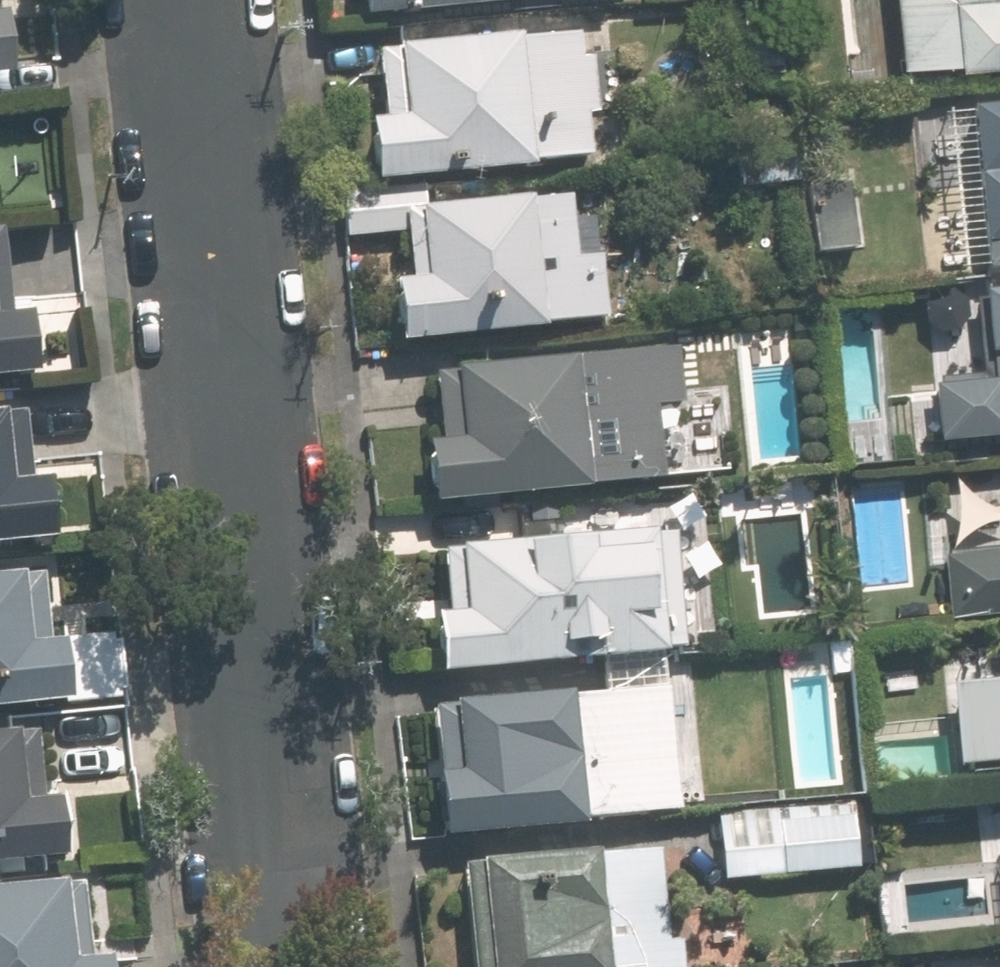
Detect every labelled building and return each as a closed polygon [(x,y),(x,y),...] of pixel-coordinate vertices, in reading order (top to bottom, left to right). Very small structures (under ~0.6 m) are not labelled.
[(370,9),(465,0),(369,0),(370,9)] [(999,50),(999,0),(909,0),(916,59),(999,50)] [(19,66),(13,3),(0,4),(0,68),(19,66)] [(376,111),(381,172),(597,153),(585,24),(382,42),(388,110),(376,111)] [(977,99),(992,264),(999,263),(999,97),(977,99)] [(818,248),(860,244),(854,181),(812,185),(818,248)] [(401,273),(407,333),(612,315),(606,249),(581,252),(575,187),(410,202),(416,272),(401,273)] [(40,368),(34,306),(16,308),(8,221),(0,222),(0,372),(40,368)] [(990,282),(997,367),(938,372),(944,436),(999,431),(999,281),(990,282)] [(428,365),(440,496),(694,472),(682,342),(428,365)] [(63,530),(57,468),(37,470),(31,405),(0,408),(0,536),(63,530)] [(442,606),(447,666),(691,644),(679,521),(446,542),(452,605),(442,606)] [(947,548),(953,612),(999,608),(999,543),(947,548)] [(80,696),(74,630),(56,632),(50,567),(0,572),(0,704),(80,696)] [(964,758),(999,755),(999,673),(957,677),(964,758)] [(438,700),(450,829),(685,808),(674,679),(438,700)] [(0,718),(0,854),(71,848),(65,788),(48,789),(41,714),(0,718)] [(720,811),(725,874),(868,861),(863,798),(720,811)] [(477,966),(676,966),(664,838),(467,856),(477,966)] [(117,948),(94,950),(87,870),(0,878),(0,966),(119,966),(117,948)]
